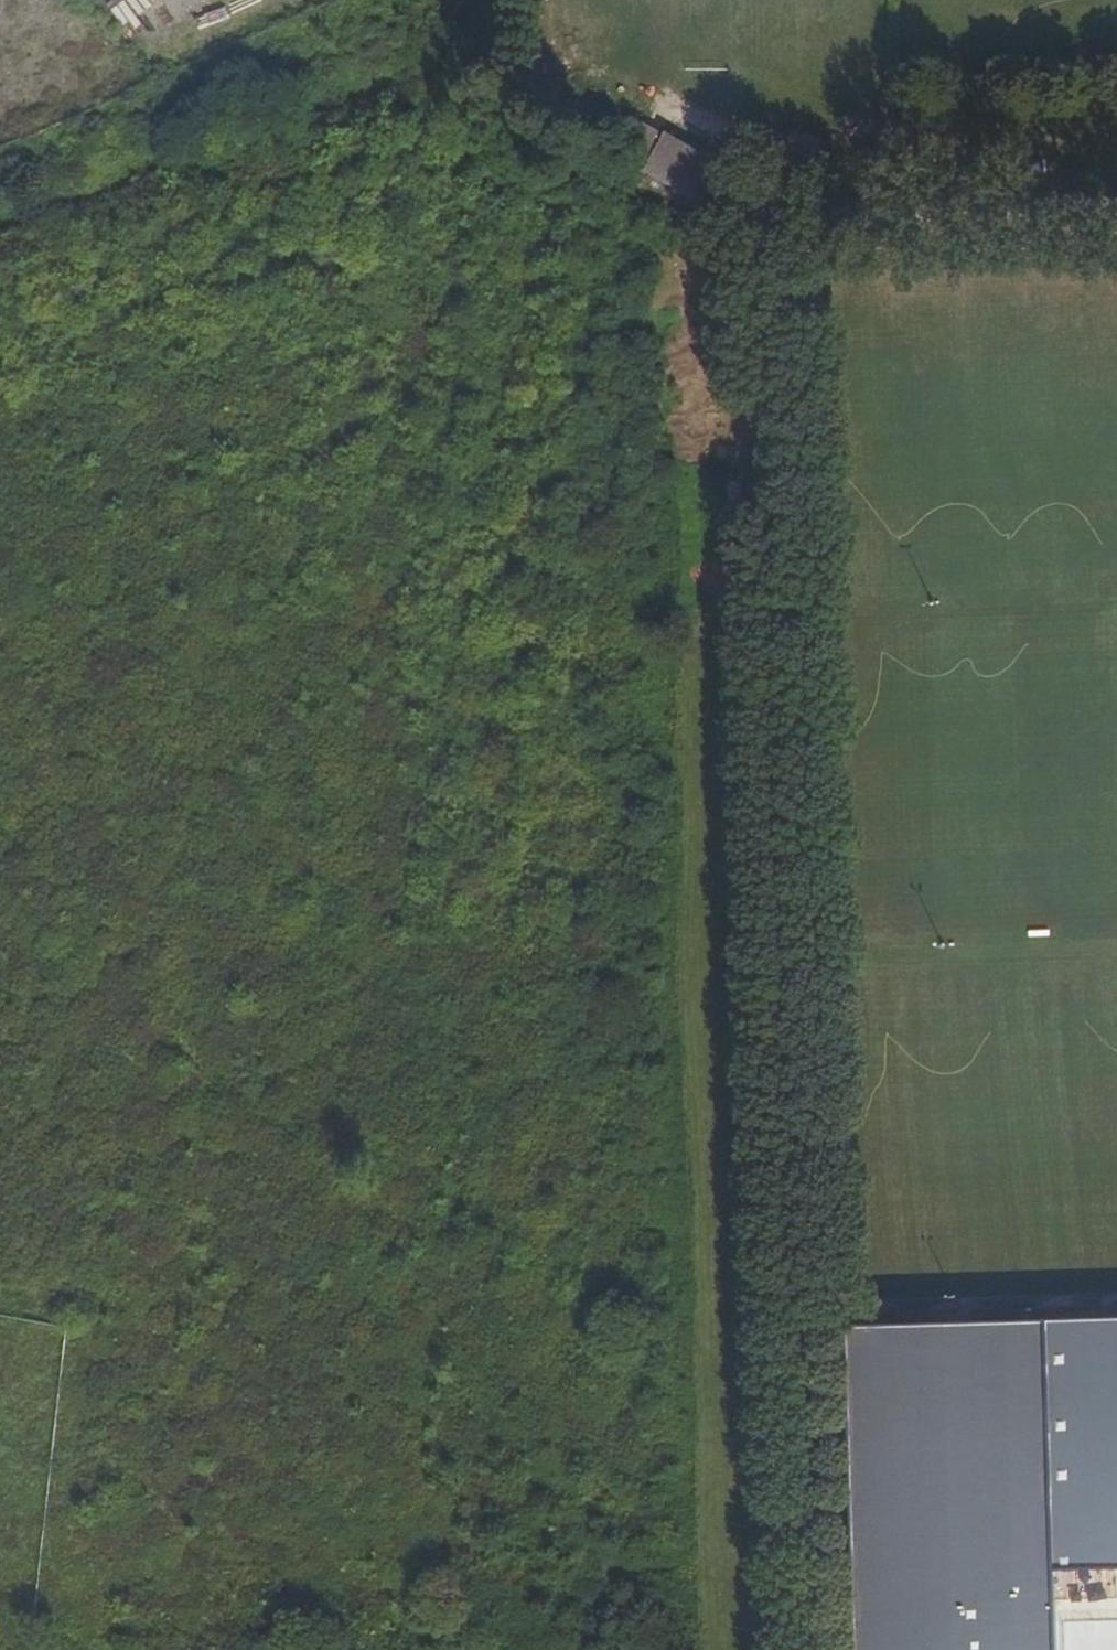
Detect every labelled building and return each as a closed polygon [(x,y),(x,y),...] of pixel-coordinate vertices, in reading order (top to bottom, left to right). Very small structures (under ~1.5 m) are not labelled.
[(612,141),(732,207),(749,173),(630,106),(612,141)] [(862,1323),(868,1649),(1060,1649),(1055,1319),(862,1323)]
